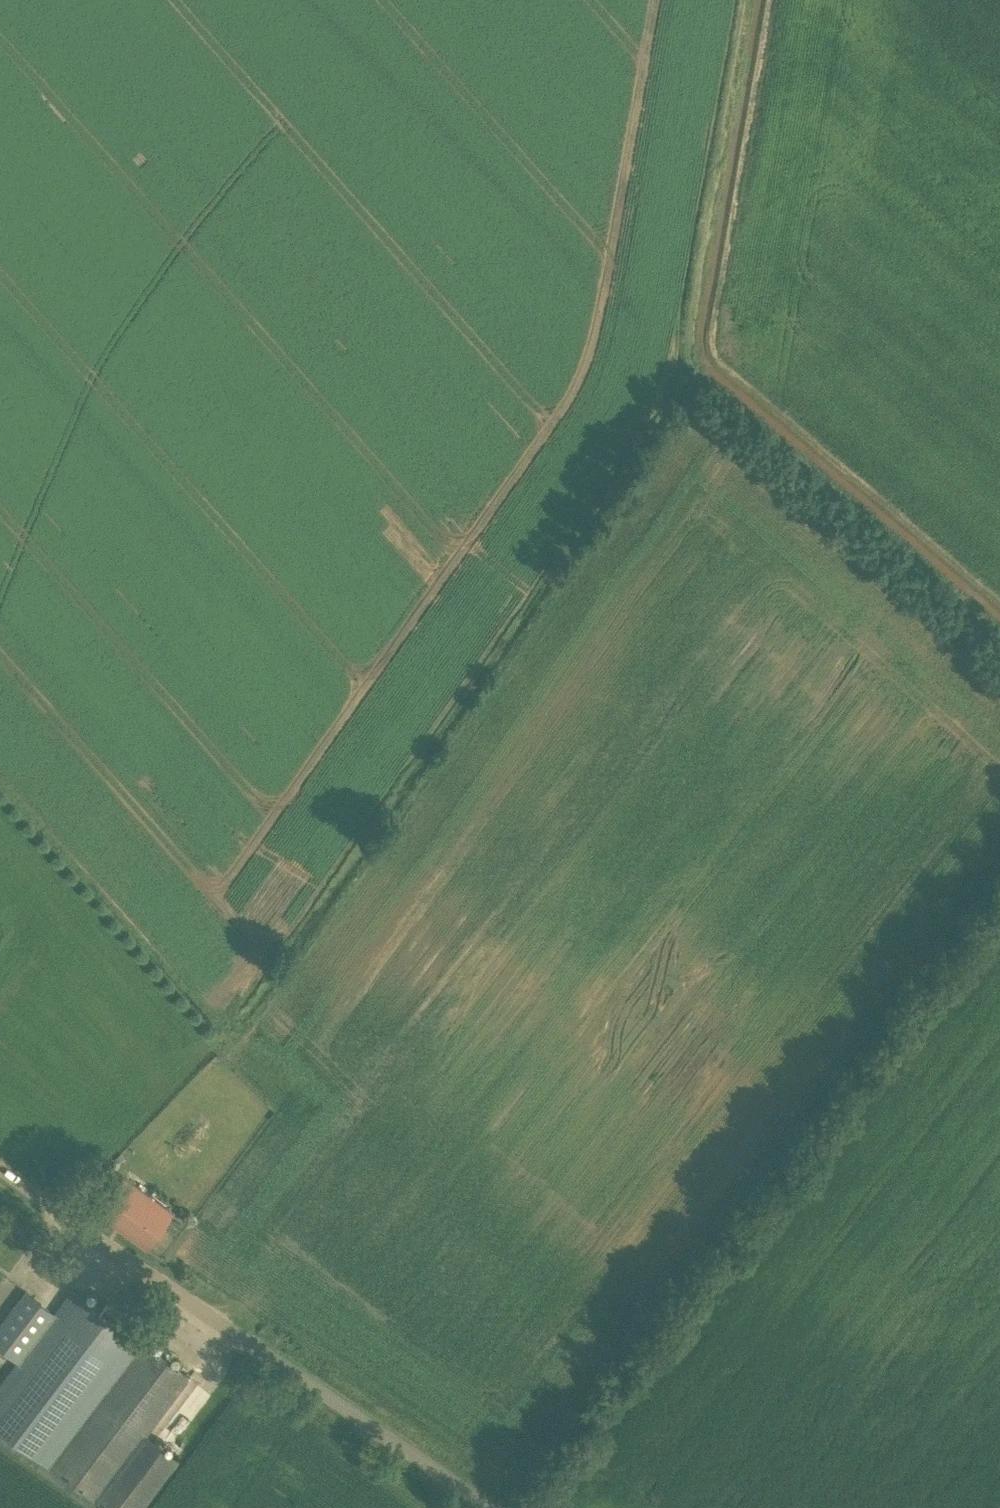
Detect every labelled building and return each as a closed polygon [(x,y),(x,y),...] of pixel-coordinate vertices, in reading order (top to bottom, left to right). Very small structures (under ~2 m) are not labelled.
[(146,1249),(173,1212),(127,1178),(100,1215),(146,1249)] [(191,1378),(72,1288),(53,1313),(16,1361),(0,1382),(0,1431),(104,1507),(143,1507),(179,1460),(146,1436),(191,1378)] [(0,1324),(0,1348),(16,1361),(53,1313),(25,1291),(0,1324)]
